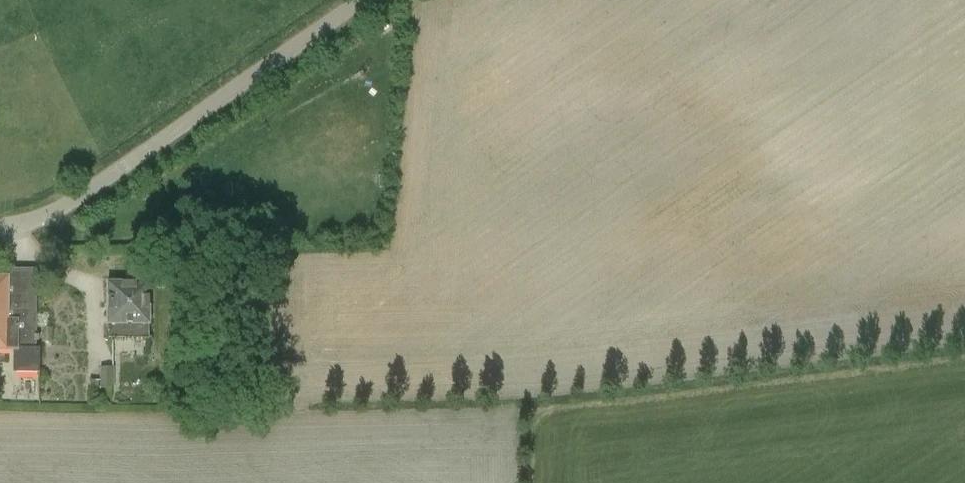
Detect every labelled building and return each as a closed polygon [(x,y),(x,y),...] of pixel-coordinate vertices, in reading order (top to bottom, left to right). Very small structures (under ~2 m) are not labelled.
[(14,348),(14,372),(40,373),(40,348),(35,348),(36,270),(0,270),(0,348),(14,348)] [(109,283),(108,322),(108,339),(146,340),(147,323),(148,284),(109,283)] [(90,404),(99,404),(99,400),(111,399),(111,387),(114,387),(114,367),(100,367),(100,380),(90,380),(90,404)]
